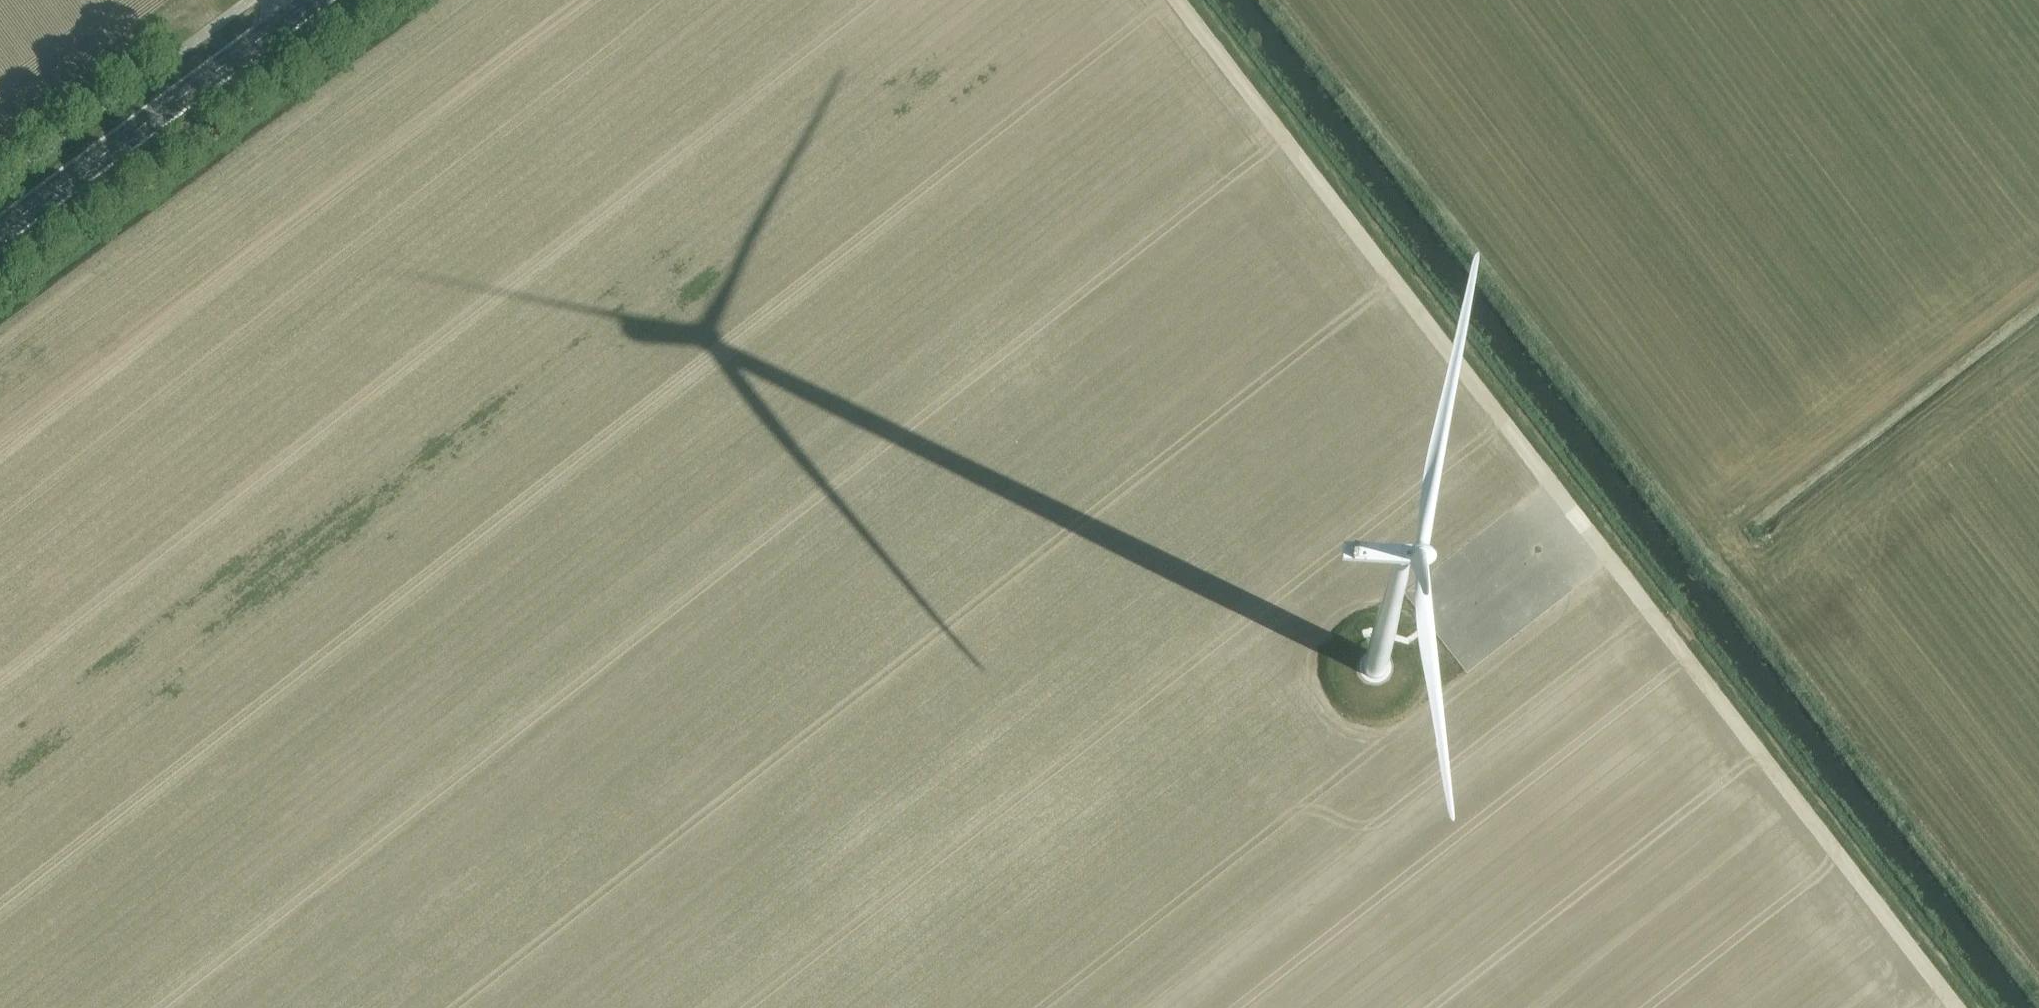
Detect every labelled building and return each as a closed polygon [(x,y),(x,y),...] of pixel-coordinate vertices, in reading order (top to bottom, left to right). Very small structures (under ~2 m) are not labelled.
[(1387,669),(1387,667),(1387,665),(1386,663),(1386,661),(1385,660),(1384,658),(1382,657),(1380,656),(1379,655),(1377,655),(1375,655),(1373,655),(1371,655),(1369,656),(1368,657),(1366,658),(1365,660),(1364,661),(1363,663),(1363,665),(1363,667),(1363,669),(1363,671),(1364,672),(1365,674),(1366,675),(1368,677),(1369,678),(1371,678),(1373,679),(1375,679),(1377,679),(1379,678),(1380,678),(1382,677),(1384,675),(1385,674),(1386,672),(1386,671),(1387,669)]
